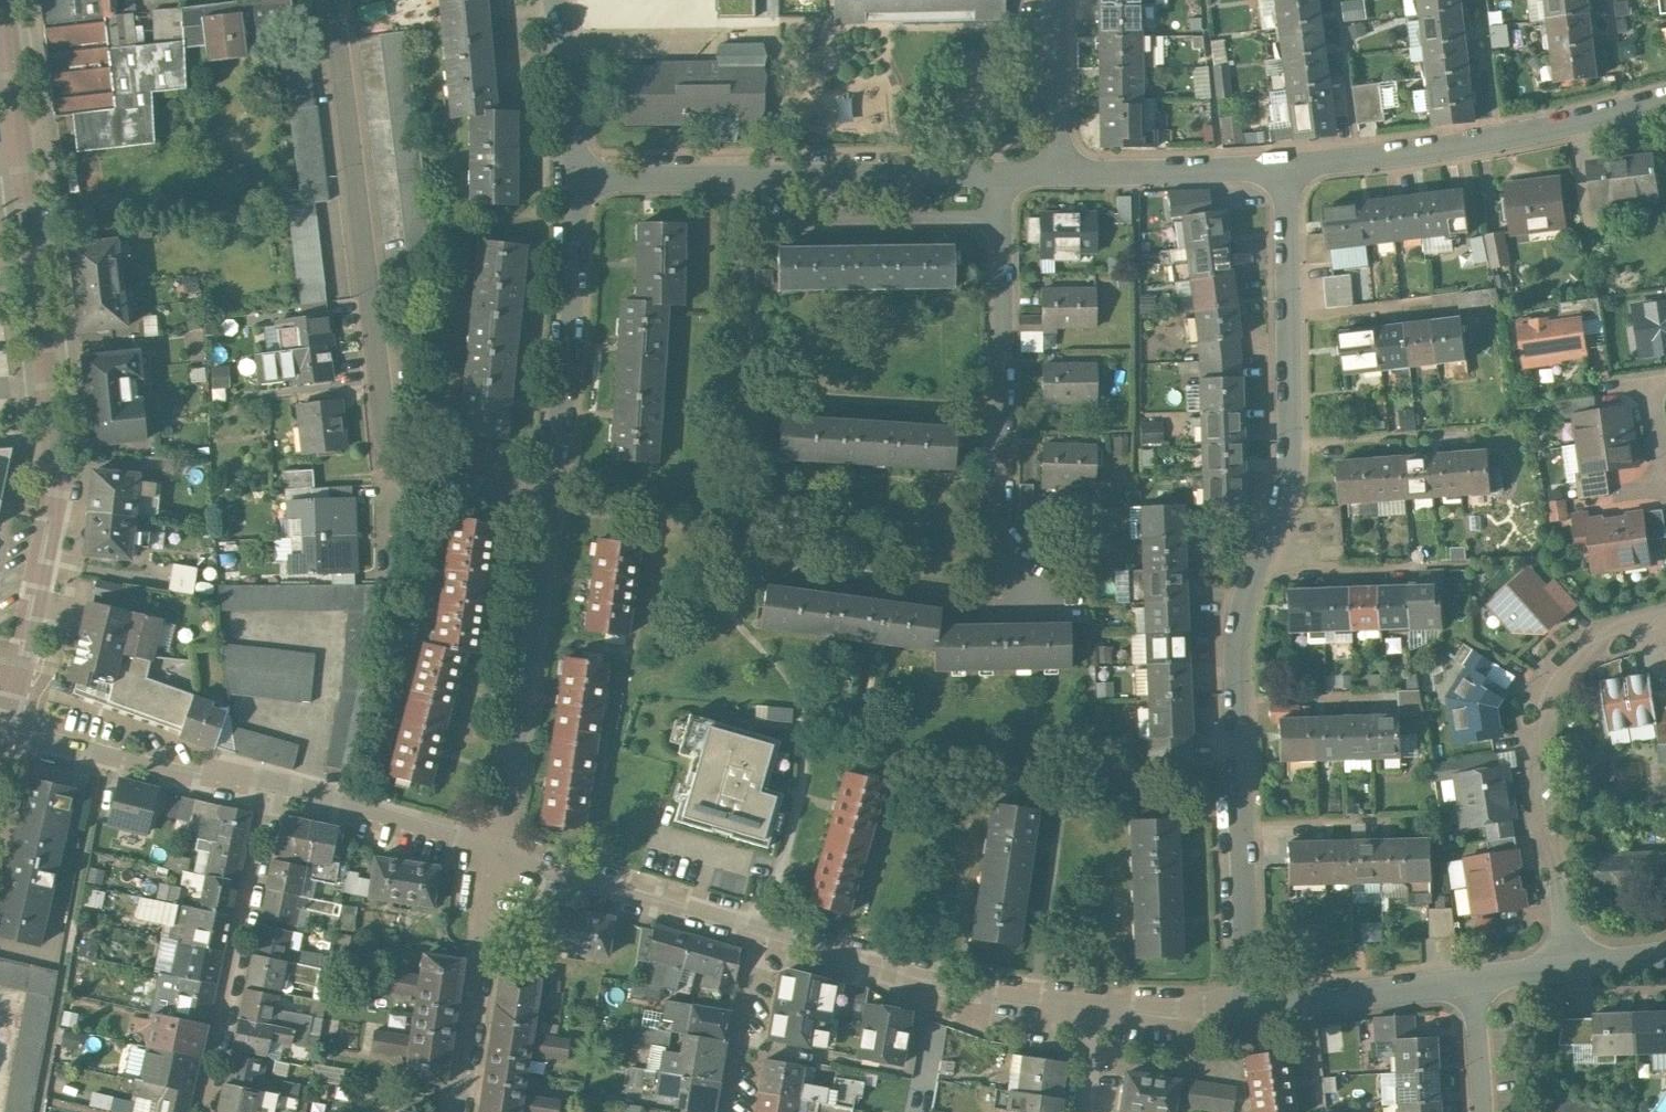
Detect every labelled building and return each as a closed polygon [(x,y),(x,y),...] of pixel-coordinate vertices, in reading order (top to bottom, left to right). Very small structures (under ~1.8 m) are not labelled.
[(44,25),(105,18),(103,0),(41,0),(44,25)] [(105,18),(109,51),(136,47),(132,15),(128,15),(126,0),(103,0),(105,18)] [(200,6),(202,26),(182,29),(182,33),(183,49),(205,48),(207,63),(247,58),(245,35),(294,29),(290,0),(249,0),(200,6)] [(443,27),(487,23),(485,0),(441,0),(443,27)] [(755,0),(718,0),(718,17),(756,15),(755,0)] [(836,24),(1004,20),(1003,0),(836,0),(836,24)] [(1276,13),(1279,12),(1281,28),(1318,23),(1315,0),(1274,0),(1276,13)] [(1369,16),(1367,0),(1354,0),(1345,1),(1348,20),(1369,16)] [(1426,15),(1464,10),(1463,0),(1424,0),(1426,15)] [(1549,4),(1552,4),(1554,20),(1591,15),(1589,0),(1548,0),(1549,4)] [(1136,6),(1099,7),(1100,38),(1141,37),(1140,23),(1137,23),(1137,7),(1136,6)] [(181,9),(153,11),(154,34),(182,33),(182,29),(181,9)] [(1426,15),(1423,15),(1425,30),(1428,29),(1430,46),(1468,42),(1464,10),(1426,15)] [(1554,20),(1550,20),(1552,35),(1555,35),(1557,51),(1595,46),(1591,15),(1554,20)] [(105,18),(44,25),(55,117),(96,113),(116,110),(109,51),(105,18)] [(487,23),(443,27),(452,118),(471,116),(496,113),(487,23)] [(1281,28),(1278,28),(1280,43),(1284,42),(1286,59),(1322,54),(1318,23),(1281,28)] [(405,31),(379,35),(408,268),(434,264),(405,31)] [(136,47),(109,51),(116,110),(96,113),(101,149),(154,143),(149,92),(182,89),(183,92),(185,92),(183,49),(182,33),(154,34),(155,45),(136,47)] [(1141,37),(1100,38),(1101,69),(1139,69),(1156,68),(1155,37),(1141,37)] [(1430,46),(1427,47),(1428,59),(1424,60),(1426,79),(1431,78),(1471,73),(1468,42),(1430,46)] [(719,72),(672,72),(672,66),(655,66),(624,67),(617,97),(625,126),(657,126),(657,125),(693,125),(693,128),(712,128),(716,144),(736,144),(739,127),(761,127),(764,110),(759,91),(764,91),(767,79),(764,69),(766,57),(763,45),(718,45),(715,58),(719,72)] [(1557,51),(1554,51),(1556,67),(1560,66),(1562,83),(1599,79),(1595,46),(1557,51)] [(1286,59),(1283,59),(1285,73),(1282,74),(1284,91),(1287,91),(1326,86),(1322,54),(1286,59)] [(305,58),(281,61),(287,119),(290,119),(301,204),(313,203),(324,201),(313,107),(310,107),(305,58)] [(1231,97),(1232,64),(1216,64),(1216,97),(1231,97)] [(1194,66),(1196,98),(1212,97),(1209,65),(1194,66)] [(1139,69),(1101,69),(1101,100),(1139,99),(1143,99),(1142,84),(1139,84),(1139,69)] [(1471,73),(1431,78),(1432,90),(1417,92),(1420,111),(1433,110),(1474,105),(1475,105),(1471,73)] [(1381,84),(1353,87),(1357,120),(1375,118),(1376,123),(1386,121),(1381,84)] [(1326,86),(1287,91),(1289,106),(1292,106),(1294,122),(1330,118),(1326,86)] [(1140,116),(1139,99),(1101,100),(1102,132),(1143,132),(1143,115),(1140,116)] [(1474,105),(1433,110),(1435,125),(1434,125),(1434,127),(1459,124),(1459,123),(1476,120),(1476,119),(1474,105)] [(496,113),(471,116),(470,204),(513,204),(514,113),(496,113)] [(1294,127),(1269,130),(1270,142),(1296,139),(1294,127)] [(1633,157),(1621,159),(1621,161),(1589,165),(1591,183),(1594,207),(1598,207),(1658,198),(1652,157),(1633,160),(1633,157)] [(1560,180),(1506,187),(1512,234),(1534,231),(1533,225),(1565,221),(1560,180)] [(1591,183),(1576,185),(1585,230),(1600,228),(1598,207),(1594,207),(1591,183)] [(1464,192),(1447,194),(1452,230),(1452,235),(1469,233),(1464,192)] [(1447,194),(1418,197),(1422,234),(1423,237),(1436,236),(1436,232),(1452,230),(1447,194)] [(1131,197),(1117,197),(1118,223),(1131,223),(1131,197)] [(1418,197),(1390,201),(1395,237),(1395,241),(1409,239),(1409,235),(1422,234),(1418,197)] [(1390,201),(1362,204),(1367,241),(1367,244),(1381,242),(1381,239),(1395,237),(1390,201)] [(301,204),(287,206),(298,290),(324,286),(313,203),(301,204)] [(1362,204),(1325,209),(1328,234),(1330,249),(1332,249),(1351,246),(1350,243),(1367,241),(1362,204)] [(1223,214),(1182,219),(1184,234),(1187,233),(1189,249),(1227,245),(1223,214)] [(1094,216),(1040,216),(1041,247),(1054,247),(1054,252),(1094,252),(1094,216)] [(637,302),(666,307),(681,307),(683,228),(640,226),(637,302)] [(1503,233),(1487,236),(1493,269),(1510,265),(1503,233)] [(1328,234),(1308,235),(1308,265),(1333,263),(1332,249),(1330,249),(1328,234)] [(1483,237),(1471,239),(1475,263),(1488,260),(1483,237)] [(117,241),(70,247),(76,290),(122,285),(117,241)] [(479,243),(473,306),(518,311),(524,248),(479,243)] [(1189,249),(1186,250),(1188,262),(1188,264),(1191,263),(1193,280),(1231,275),(1227,245),(1189,249)] [(868,250),(869,290),(956,288),(955,248),(868,250)] [(869,290),(868,250),(781,251),(781,292),(869,290)] [(1188,262),(1170,265),(1173,283),(1190,280),(1193,280),(1191,263),(1188,264),(1188,262)] [(1193,280),(1190,280),(1192,296),(1195,295),(1198,311),(1235,306),(1231,275),(1193,280)] [(1351,275),(1325,278),(1327,309),(1354,305),(1351,275)] [(122,285),(76,290),(81,334),(127,328),(122,285)] [(324,286),(298,290),(300,305),(325,301),(324,286)] [(1094,290),(1041,291),(1042,322),(1055,322),(1055,327),(1095,326),(1094,290)] [(1599,298),(1560,304),(1561,317),(1582,314),(1587,349),(1606,346),(1599,298)] [(1635,303),(1642,359),(1665,356),(1665,299),(1635,303)] [(666,307),(637,302),(622,302),(617,381),(660,385),(666,307)] [(518,311),(473,306),(466,370),(511,375),(518,311)] [(1198,311),(1195,312),(1197,327),(1200,327),(1202,342),(1197,343),(1198,344),(1238,339),(1240,338),(1240,337),(1238,337),(1235,306),(1198,311)] [(1561,317),(1518,323),(1525,368),(1560,363),(1560,358),(1587,354),(1587,349),(1582,314),(1561,317)] [(326,316),(276,322),(280,351),(332,345),(331,336),(329,336),(326,316)] [(1463,320),(1433,324),(1438,360),(1438,364),(1452,362),(1452,358),(1467,357),(1463,320)] [(1433,324),(1405,327),(1410,364),(1410,367),(1424,365),(1423,362),(1438,360),(1433,324)] [(1405,327),(1377,330),(1382,367),(1382,370),(1397,369),(1396,366),(1410,364),(1405,327)] [(1377,330),(1341,335),(1346,375),(1367,372),(1366,369),(1382,367),(1377,330)] [(1238,339),(1198,344),(1200,361),(1201,361),(1240,359),(1238,339)] [(325,347),(256,354),(259,375),(296,371),(298,384),(331,380),(329,361),(326,361),(325,347)] [(138,353),(84,360),(87,396),(136,391),(134,379),(141,378),(138,353)] [(1240,359),(1201,361),(1202,379),(1203,379),(1240,378),(1240,359)] [(1197,362),(1180,363),(1181,375),(1198,374),(1197,362)] [(1096,366),(1042,367),(1043,398),(1056,397),(1056,402),(1096,401),(1096,366)] [(511,375),(466,370),(460,433),(504,438),(511,375)] [(1240,378),(1203,379),(1202,379),(1199,380),(1199,381),(1200,381),(1200,396),(1204,396),(1204,412),(1241,410),(1240,379),(1241,379),(1241,378),(1240,378)] [(655,463),(660,385),(617,381),(612,460),(655,463)] [(136,391),(87,396),(92,446),(147,440),(142,401),(137,401),(136,391)] [(1595,397),(1556,403),(1559,420),(1576,418),(1576,417),(1598,413),(1595,397)] [(338,402),(299,405),(301,426),(307,425),(309,452),(343,449),(338,402)] [(1598,413),(1576,417),(1576,418),(1580,445),(1629,438),(1628,426),(1631,425),(1628,409),(1598,413)] [(1204,412),(1201,412),(1201,427),(1204,427),(1204,443),(1241,442),(1241,410),(1204,412)] [(868,463),(870,424),(784,418),(782,457),(868,463)] [(870,424),(868,463),(953,468),(956,430),(870,424)] [(1629,438),(1580,445),(1584,472),(1584,473),(1606,470),(1637,465),(1634,449),(1631,449),(1629,438)] [(1204,443),(1201,443),(1202,458),(1205,458),(1205,475),(1242,474),(1241,442),(1204,443)] [(1095,448),(1043,446),(1043,444),(1042,444),(1041,476),(1054,477),(1054,482),(1055,482),(1094,483),(1094,485),(1095,485),(1096,446),(1095,446),(1095,448)] [(13,448),(0,449),(0,507),(13,448)] [(1488,451),(1459,453),(1462,490),(1462,494),(1475,493),(1475,489),(1491,488),(1488,451)] [(1459,453),(1431,455),(1434,492),(1435,496),(1448,495),(1448,491),(1462,490),(1459,453)] [(1431,455),(1404,457),(1407,494),(1407,498),(1420,497),(1420,493),(1434,492),(1431,455)] [(1404,457),(1375,459),(1378,496),(1378,499),(1392,498),(1392,495),(1407,494),(1404,457)] [(1375,459),(1339,461),(1341,501),(1362,500),(1362,497),(1378,496),(1375,459)] [(312,469),(284,471),(285,489),(314,487),(312,469)] [(1606,470),(1584,473),(1584,472),(1576,473),(1579,499),(1610,495),(1606,470)] [(138,477),(93,473),(89,514),(134,518),(136,497),(138,482),(138,477)] [(1205,475),(1202,475),(1202,491),(1206,491),(1206,507),(1243,506),(1242,474),(1205,475)] [(1054,477),(1041,476),(1041,488),(1055,488),(1055,482),(1054,482),(1054,477)] [(155,484),(138,482),(136,497),(159,499),(159,493),(155,493),(155,484)] [(351,485),(328,486),(328,498),(352,497),(351,485)] [(328,498),(307,499),(307,501),(290,501),(291,519),(296,519),(296,536),(349,534),(348,513),(352,513),(352,497),(328,498)] [(1564,501),(1551,504),(1553,519),(1566,517),(1564,501)] [(1181,506),(1141,507),(1141,524),(1145,524),(1146,539),(1183,537),(1181,506)] [(1342,506),(1316,508),(1317,520),(1343,519),(1342,506)] [(1644,513),(1648,540),(1665,538),(1665,529),(1663,510),(1644,513)] [(1644,513),(1627,515),(1628,518),(1616,520),(1623,569),(1651,565),(1648,540),(1644,513)] [(134,518),(89,514),(85,556),(131,560),(132,547),(133,531),(134,518)] [(1604,518),(1590,520),(1589,514),(1573,517),(1576,538),(1589,536),(1595,573),(1623,569),(1616,520),(1604,522),(1604,518)] [(444,583),(486,590),(494,524),(453,518),(444,583)] [(1343,519),(1317,520),(1318,534),(1344,532),(1343,519)] [(149,532),(133,531),(132,547),(148,549),(149,532)] [(1344,532),(1318,534),(1319,547),(1345,545),(1344,532)] [(349,534),(296,536),(297,555),(292,555),(293,572),(308,572),(308,574),(331,573),(354,572),(354,554),(350,554),(349,534)] [(1146,539),(1142,539),(1143,554),(1147,554),(1148,570),(1185,568),(1183,537),(1146,539)] [(639,546),(599,540),(586,629),(626,635),(639,546)] [(1345,545),(1319,547),(1320,560),(1346,558),(1345,545)] [(197,569),(173,565),(168,592),(192,596),(197,569)] [(1148,570),(1143,570),(1144,586),(1148,585),(1149,601),(1186,600),(1185,568),(1148,570)] [(1143,570),(1130,570),(1132,602),(1145,602),(1149,601),(1148,585),(1144,586),(1143,570)] [(354,572),(331,573),(331,584),(355,584),(354,572)] [(1542,594),(1524,575),(1496,601),(1507,614),(1507,623),(1513,630),(1539,631),(1545,625),(1554,625),(1568,613),(1566,611),(1576,602),(1556,581),(1542,594)] [(94,597),(94,576),(82,576),(82,597),(94,597)] [(1422,579),(1422,586),(1409,586),(1409,587),(1410,628),(1441,627),(1440,579),(1422,579)] [(486,590),(444,583),(436,649),(464,654),(477,655),(486,590)] [(331,584),(217,586),(218,610),(348,608),(341,691),(326,765),(350,770),(359,741),(367,698),(371,653),(375,627),(375,584),(366,584),(355,584),(331,584)] [(1409,587),(1380,588),(1381,624),(1381,628),(1394,627),(1394,630),(1410,630),(1410,629),(1410,628),(1409,587)] [(848,639),(853,601),(764,588),(759,626),(848,639)] [(1380,588),(1352,589),(1354,625),(1354,629),(1367,628),(1367,624),(1381,624),(1380,588)] [(1323,590),(1288,591),(1288,590),(1287,590),(1289,646),(1290,646),(1290,631),(1308,631),(1309,631),(1308,627),(1324,627),(1325,627),(1324,590),(1324,589),(1323,589),(1323,590)] [(1352,589),(1324,590),(1325,627),(1325,630),(1339,629),(1339,626),(1354,625),(1352,589)] [(1149,601),(1145,602),(1146,617),(1150,617),(1150,633),(1187,631),(1186,600),(1149,601)] [(936,652),(939,630),(942,613),(853,601),(848,639),(936,652)] [(90,605),(81,643),(120,653),(129,614),(90,605)] [(144,617),(129,614),(120,653),(151,660),(160,621),(148,618),(145,617),(144,617)] [(157,642),(170,645),(175,623),(162,620),(157,642)] [(1004,628),(1005,669),(1071,667),(1070,626),(1004,628)] [(1325,642),(1324,627),(1308,627),(1309,631),(1308,631),(1309,643),(1325,642)] [(939,630),(936,652),(937,671),(1005,669),(1004,628),(939,630)] [(1150,633),(1146,633),(1147,648),(1152,648),(1153,665),(1180,664),(1189,664),(1187,631),(1150,633)] [(111,686),(120,653),(81,643),(75,667),(74,667),(70,682),(88,686),(89,681),(111,686)] [(1494,663),(1465,644),(1455,660),(1468,669),(1469,667),(1485,678),(1494,663)] [(315,655),(220,645),(227,693),(309,702),(315,655)] [(425,645),(408,711),(447,720),(464,654),(436,649),(425,645)] [(151,660),(120,653),(111,686),(110,692),(110,693),(108,702),(121,707),(121,708),(181,730),(193,698),(195,699),(195,697),(146,679),(151,660)] [(553,742),(595,748),(607,665),(565,659),(553,742)] [(1189,664),(1180,664),(1153,665),(1147,665),(1148,682),(1153,681),(1153,697),(1159,697),(1190,695),(1189,664)] [(1485,678),(1469,667),(1468,669),(1451,695),(1459,700),(1453,709),(1455,726),(1466,724),(1468,742),(1501,737),(1496,708),(1506,692),(1485,678)] [(1650,674),(1600,682),(1608,732),(1656,724),(1656,725),(1657,725),(1658,725),(1653,693),(1650,674)] [(1653,693),(1658,725),(1657,725),(1660,745),(1665,745),(1665,691),(1653,693)] [(1190,695),(1159,697),(1153,697),(1149,697),(1150,720),(1155,720),(1155,737),(1149,737),(1149,738),(1189,737),(1191,737),(1190,695)] [(195,699),(193,698),(181,730),(179,735),(213,747),(224,716),(209,711),(211,705),(195,699)] [(430,786),(447,720),(408,711),(391,776),(430,786)] [(230,717),(224,714),(224,716),(213,747),(235,755),(232,728),(230,717)] [(781,741),(690,714),(678,753),(694,757),(675,820),(767,848),(783,794),(767,789),(781,741)] [(1401,716),(1373,717),(1374,753),(1375,757),(1387,756),(1387,752),(1402,752),(1401,716)] [(1373,717),(1344,718),(1346,753),(1346,758),(1360,757),(1360,753),(1374,753),(1373,717)] [(1344,718),(1317,719),(1318,754),(1319,758),(1331,758),(1331,754),(1346,753),(1344,718)] [(1317,719),(1280,720),(1281,759),(1301,759),(1301,755),(1318,754),(1317,719)] [(299,746),(232,728),(235,755),(293,770),(299,746)] [(1189,737),(1149,738),(1150,762),(1190,760),(1189,737)] [(595,748),(553,742),(542,825),(583,831),(595,748)] [(1494,755),(1433,764),(1436,782),(1462,778),(1462,776),(1496,771),(1494,755)] [(36,758),(34,776),(52,778),(55,761),(36,758)] [(1496,771),(1462,776),(1462,778),(1464,793),(1459,798),(1460,807),(1467,810),(1469,825),(1486,822),(1489,841),(1516,837),(1513,818),(1516,818),(1513,800),(1511,800),(1506,769),(1496,771)] [(847,773),(811,902),(849,913),(886,785),(847,773)] [(158,790),(119,780),(108,823),(147,833),(158,790)] [(28,781),(0,908),(0,939),(15,942),(37,947),(72,790),(50,785),(28,781)] [(182,798),(166,795),(161,815),(177,819),(182,798)] [(197,801),(182,798),(177,819),(177,820),(192,823),(194,814),(197,801)] [(221,807),(197,801),(194,814),(202,816),(197,839),(206,841),(214,842),(221,807)] [(992,804),(972,939),(1019,945),(1038,811),(992,804)] [(251,813),(221,807),(214,842),(244,848),(251,813)] [(308,824),(282,819),(275,852),(308,858),(311,841),(305,840),(308,824)] [(1133,890),(1180,888),(1178,820),(1131,822),(1133,890)] [(339,830),(308,824),(305,840),(311,841),(308,858),(315,859),(332,862),(333,860),(339,830)] [(1432,839),(1411,840),(1411,842),(1412,876),(1411,876),(1412,903),(1434,903),(1432,839)] [(214,842),(206,841),(203,855),(210,857),(214,842)] [(244,848),(214,842),(210,857),(206,876),(237,882),(244,848)] [(1383,842),(1354,843),(1354,877),(1354,882),(1368,882),(1368,877),(1383,877),(1383,842)] [(1411,842),(1383,842),(1383,877),(1384,882),(1396,881),(1396,877),(1411,876),(1412,876),(1411,842)] [(1326,843),(1288,844),(1289,885),(1310,884),(1310,879),(1327,878),(1326,843)] [(1354,877),(1354,843),(1326,843),(1327,878),(1327,883),(1339,882),(1339,878),(1354,877)] [(1518,851),(1466,859),(1470,887),(1519,879),(1518,868),(1521,867),(1518,851)] [(1594,854),(1596,891),(1665,888),(1665,853),(1662,853),(1661,852),(1594,854)] [(332,862),(315,859),(311,878),(335,883),(336,872),(346,874),(348,863),(333,860),(332,862)] [(437,868),(376,859),(370,897),(431,906),(437,868)] [(306,867),(273,860),(267,889),(300,895),(303,884),(306,867)] [(237,882),(206,876),(202,899),(199,910),(230,916),(237,882)] [(1519,879),(1470,887),(1475,915),(1527,907),(1525,891),(1521,891),(1519,879)] [(316,887),(303,884),(300,895),(313,898),(316,887)] [(1180,888),(1133,890),(1136,957),(1182,956),(1180,888)] [(300,895),(267,889),(261,918),(294,925),(298,908),(300,895)] [(313,898),(300,895),(298,908),(311,910),(313,898)] [(202,899),(195,897),(192,908),(199,910),(202,899)] [(199,910),(192,908),(190,920),(197,921),(199,910)] [(612,918),(550,909),(544,947),(606,956),(612,918)] [(1453,909),(1430,910),(1430,939),(1457,938),(1453,909)] [(230,916),(199,910),(197,921),(192,944),(222,951),(230,916)] [(1385,920),(1366,921),(1366,940),(1386,939),(1385,920)] [(292,931),(259,924),(253,953),(286,960),(289,948),(292,931)] [(689,935),(653,924),(648,957),(670,963),(667,976),(678,979),(689,935)] [(721,944),(689,935),(678,979),(691,983),(695,971),(706,974),(715,976),(721,944)] [(222,951),(192,944),(187,968),(185,978),(215,985),(222,951)] [(741,950),(721,944),(715,976),(706,974),(702,986),(733,995),(741,950)] [(303,951),(289,948),(286,960),(301,962),(303,951)] [(323,955),(303,951),(301,962),(321,966),(323,955)] [(286,960),(253,953),(247,982),(280,989),(283,977),(286,960)] [(462,963),(421,957),(418,978),(416,993),(408,1043),(406,1058),(403,1082),(443,1088),(448,1057),(458,992),(462,963)] [(0,959),(0,988),(27,993),(53,999),(56,980),(31,975),(33,966),(0,959)] [(301,962),(286,960),(283,977),(318,983),(321,966),(301,962)] [(187,968),(179,966),(177,977),(185,978),(187,968)] [(406,974),(381,970),(378,990),(403,993),(404,991),(416,993),(418,978),(406,976),(406,974)] [(782,973),(775,1011),(839,1022),(845,985),(782,973)] [(538,982),(502,976),(500,992),(497,1008),(533,1013),(538,982)] [(547,996),(560,997),(562,977),(549,976),(547,996)] [(185,978),(177,977),(175,988),(182,990),(185,978)] [(215,985),(185,978),(182,990),(177,1018),(207,1024),(215,985)] [(278,996),(246,990),(240,1018),(272,1025),(275,1013),(278,996)] [(27,993),(6,1111),(32,1111),(53,999),(27,993)] [(730,1013),(692,1007),(692,1006),(665,1001),(662,1020),(672,1022),(670,1032),(692,1036),(725,1041),(730,1013)] [(916,1013),(867,1003),(856,1061),(905,1070),(916,1013)] [(496,1008),(492,1035),(483,1098),(480,1111),(519,1111),(522,1096),(529,1051),(531,1036),(535,1014),(497,1008),(496,1008)] [(312,1016),(284,1011),(283,1014),(275,1013),(272,1025),(286,1028),(310,1032),(312,1016)] [(775,1011),(768,1050),(831,1062),(839,1022),(775,1011)] [(1635,1014),(1636,1054),(1665,1053),(1665,1013),(1635,1014)] [(176,1019),(154,1014),(151,1025),(141,1031),(148,1041),(147,1047),(200,1058),(207,1024),(177,1018),(176,1019)] [(1635,1014),(1594,1016),(1595,1044),(1596,1055),(1598,1056),(1599,1064),(1617,1063),(1617,1055),(1636,1054),(1635,1014)] [(1411,1017),(1375,1019),(1377,1042),(1394,1042),(1394,1041),(1413,1040),(1411,1017)] [(272,1025),(240,1018),(234,1048),(266,1054),(270,1037),(272,1025)] [(953,1067),(954,1061),(941,1059),(947,1022),(926,1019),(919,1062),(953,1067)] [(1594,1019),(1565,1020),(1561,1046),(1595,1044),(1594,1019)] [(286,1028),(272,1025),(270,1037),(284,1039),(286,1028)] [(75,1034),(65,1032),(62,1045),(73,1048),(75,1034)] [(396,1039),(370,1035),(367,1055),(393,1059),(394,1057),(406,1058),(408,1043),(396,1041),(396,1039)] [(569,1040),(544,1036),(543,1038),(531,1036),(529,1051),(541,1053),(541,1055),(566,1059),(569,1040)] [(725,1041),(692,1036),(688,1062),(685,1077),(718,1082),(725,1041)] [(1413,1040),(1394,1041),(1394,1042),(1395,1058),(1398,1058),(1399,1072),(1436,1070),(1434,1039),(1413,1040)] [(200,1058),(147,1047),(139,1080),(136,1079),(135,1079),(162,1086),(192,1093),(200,1058)] [(669,1054),(646,1051),(643,1070),(656,1072),(664,1073),(666,1058),(668,1058),(669,1054)] [(1245,1057),(1254,1111),(1294,1111),(1285,1051),(1245,1057)] [(48,1092),(52,1053),(44,1053),(41,1091),(48,1092)] [(265,1062),(232,1055),(226,1083),(259,1090),(261,1078),(265,1062)] [(681,1056),(674,1055),(673,1059),(668,1058),(666,1058),(664,1073),(685,1077),(688,1062),(681,1061),(681,1056)] [(1066,1062),(1021,1057),(1016,1093),(1027,1095),(1062,1099),(1062,1098),(1060,1098),(1062,1081),(1064,1082),(1066,1062)] [(802,1065),(767,1059),(761,1093),(796,1100),(799,1085),(802,1065)] [(1399,1072),(1396,1072),(1397,1089),(1400,1089),(1401,1105),(1438,1103),(1436,1070),(1399,1072)] [(664,1073),(656,1072),(652,1095),(681,1099),(685,1077),(664,1073)] [(1127,1074),(1121,1111),(1123,1111),(1147,1111),(1152,1078),(1127,1074)] [(685,1077),(681,1099),(680,1108),(702,1111),(713,1111),(718,1082),(685,1077)] [(300,1086),(261,1078),(259,1090),(273,1093),(298,1098),(300,1086)] [(863,1083),(836,1078),(834,1091),(839,1092),(836,1107),(844,1108),(852,1110),(854,1098),(861,1099),(863,1083)] [(1152,1078),(1147,1111),(1173,1111),(1178,1082),(1152,1078)] [(162,1086),(135,1079),(132,1095),(159,1101),(162,1086)] [(936,1080),(931,1111),(945,1111),(946,1105),(950,1105),(954,1083),(936,1080)] [(226,1083),(220,1111),(254,1111),(256,1103),(259,1090),(226,1083)] [(1202,1085),(1191,1083),(1188,1105),(1199,1107),(1202,1085)] [(834,1091),(799,1085),(796,1100),(836,1107),(839,1092),(834,1091)] [(1213,1087),(1202,1085),(1199,1107),(1209,1109),(1213,1087)] [(162,1086),(159,1101),(157,1111),(188,1111),(192,1093),(162,1086)] [(1224,1088),(1213,1087),(1209,1109),(1220,1110),(1224,1088)] [(1224,1088),(1220,1110),(1231,1111),(1232,1111),(1234,1090),(1224,1088)] [(1549,1110),(1552,1111),(1564,1111),(1576,1097),(1565,1089),(1549,1110)] [(273,1093),(259,1090),(256,1103),(270,1105),(273,1093)] [(995,1090),(993,1109),(1013,1111),(1025,1111),(1027,1095),(1016,1093),(995,1090)] [(298,1098),(273,1093),(270,1105),(295,1111),(298,1098)] [(761,1093),(757,1111),(794,1111),(796,1100),(761,1093)] [(535,1095),(535,1098),(522,1096),(519,1111),(526,1111),(558,1111),(560,1099),(535,1095)] [(1027,1095),(1025,1111),(1060,1111),(1062,1099),(1027,1095)] [(1564,1111),(1580,1111),(1586,1104),(1585,1104),(1576,1097),(1564,1111)] [(1589,1099),(1585,1104),(1586,1104),(1580,1111),(1597,1111),(1600,1107),(1600,1106),(1589,1099)] [(796,1100),(794,1111),(843,1111),(844,1108),(836,1107),(796,1100)] [(1600,1106),(1600,1107),(1597,1111),(1614,1111),(1615,1110),(1604,1101),(1600,1106)] [(624,1111),(642,1111),(643,1104),(626,1102),(624,1111)] [(1398,1105),(1398,1111),(1438,1111),(1438,1103),(1401,1105),(1398,1105)]
